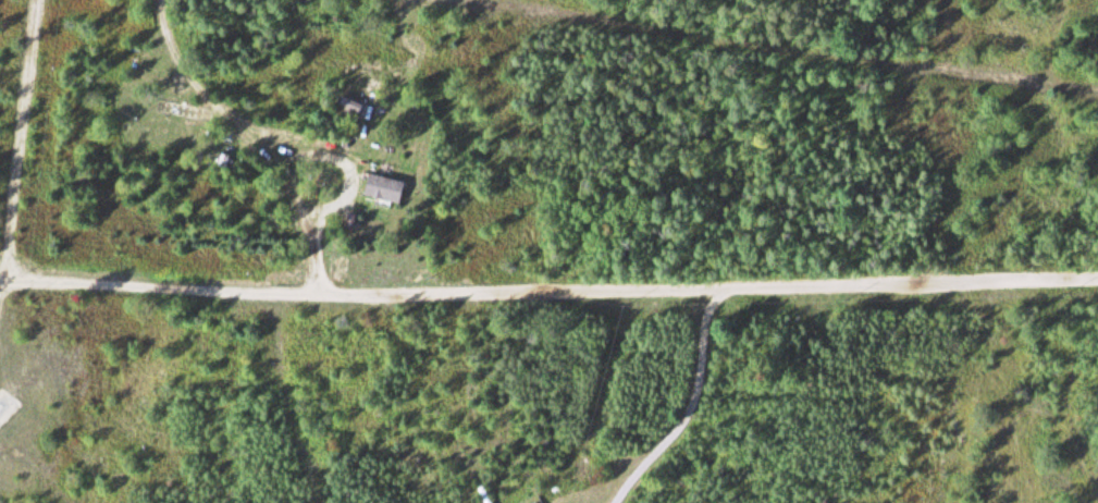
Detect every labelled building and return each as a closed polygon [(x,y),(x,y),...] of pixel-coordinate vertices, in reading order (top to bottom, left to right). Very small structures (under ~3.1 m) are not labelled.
[(372,172),(366,195),(400,204),(406,182),(372,172)]
